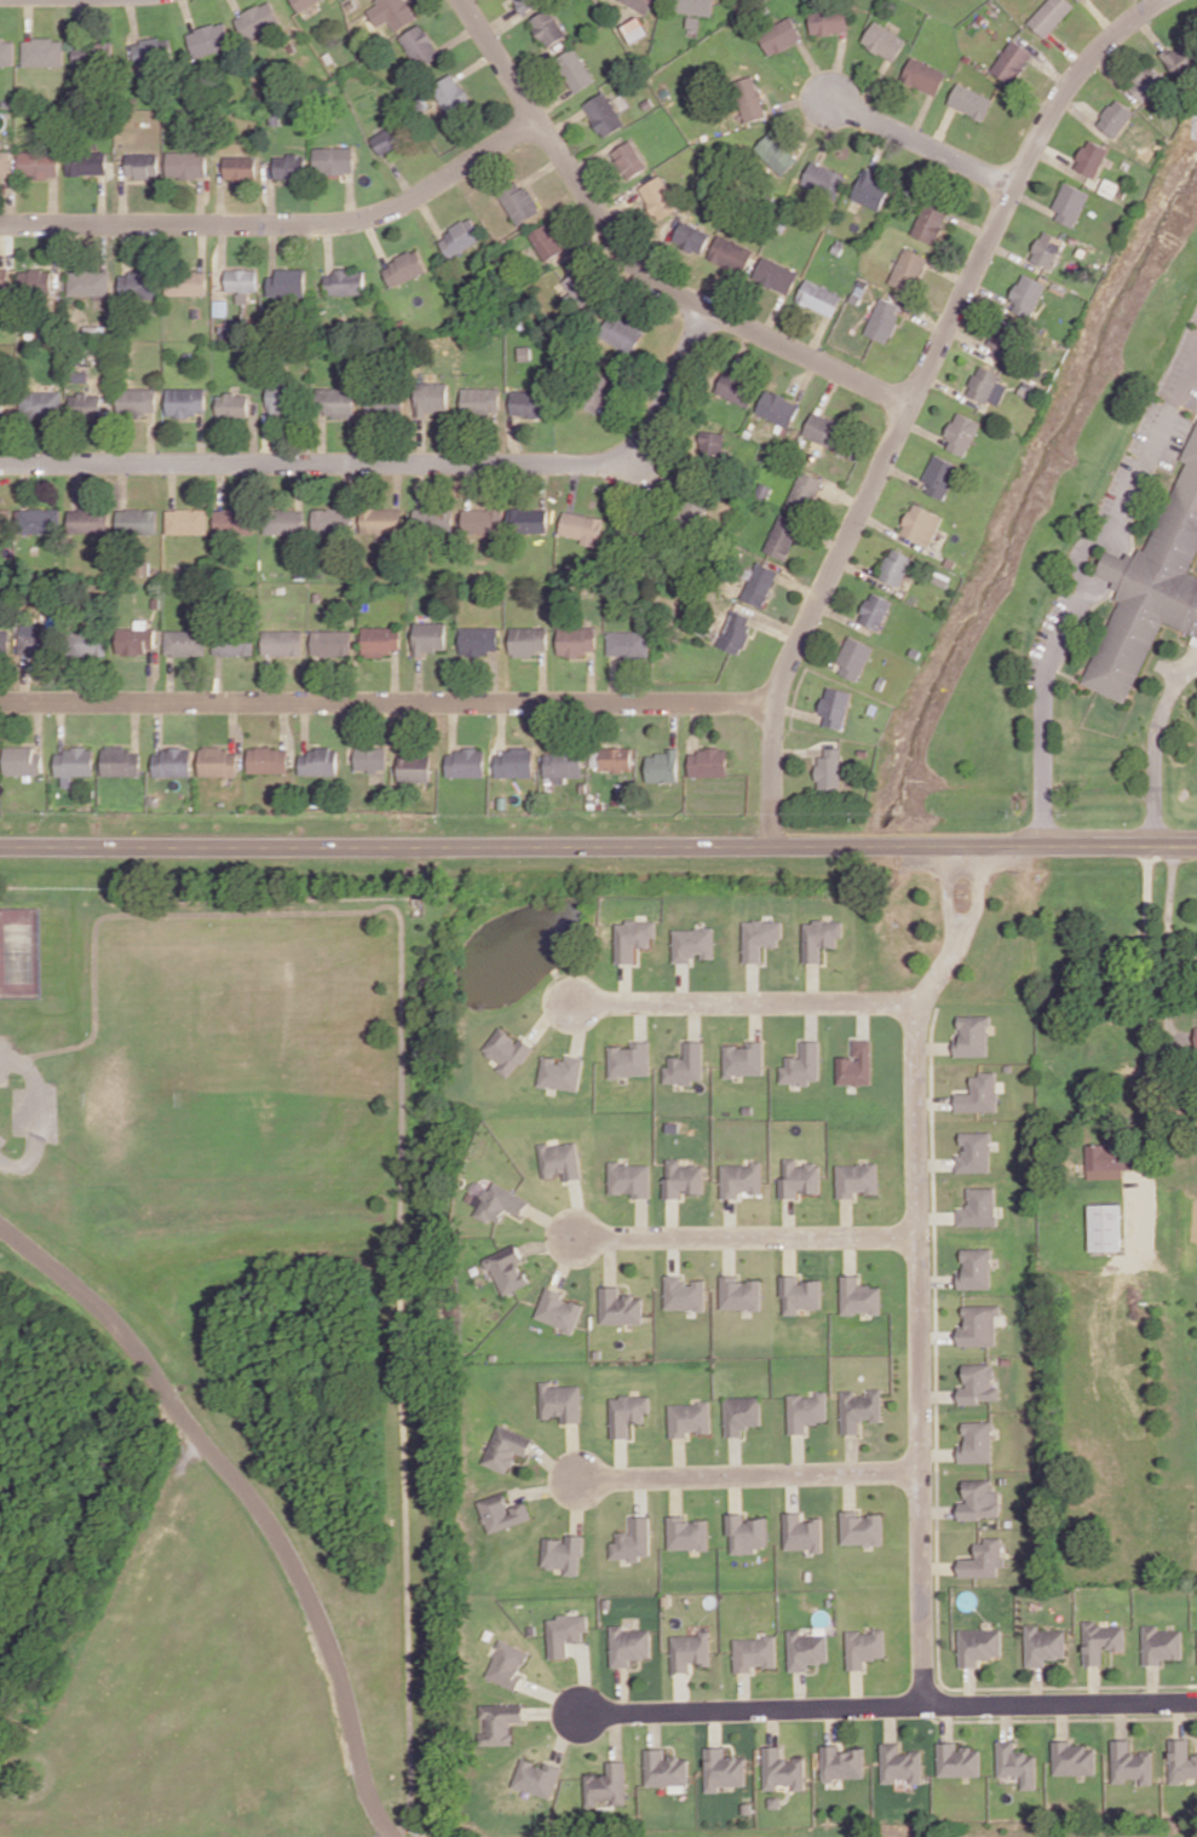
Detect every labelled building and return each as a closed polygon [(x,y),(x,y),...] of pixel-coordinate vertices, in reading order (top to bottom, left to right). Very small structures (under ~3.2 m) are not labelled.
[(296,10),(319,0),(292,0),(296,10)] [(377,27),(388,20),(395,31),(416,19),(405,0),(376,0),(365,7),(377,27)] [(543,2),(542,0),(514,0),(523,15),(543,2)] [(654,0),(624,0),(648,12),(654,0)] [(715,0),(676,0),(674,10),(712,16),(715,0)] [(1069,0),(1048,0),(1028,21),(1045,37),(1075,5),(1069,0)] [(234,16),(243,40),(280,24),(270,1),(234,16)] [(545,47),(566,37),(552,8),(531,18),(545,47)] [(811,34),(849,32),(848,10),(810,12),(811,34)] [(632,43),(649,33),(640,16),(622,26),(632,43)] [(759,34),(771,56),(804,38),(792,16),(759,34)] [(862,42),(894,62),(908,39),(876,20),(862,42)] [(231,48),(225,22),(186,31),(192,56),(231,48)] [(441,54),(421,23),(399,37),(418,68),(441,54)] [(170,37),(132,41),(134,63),(173,58),(170,37)] [(1035,53),(1013,38),(991,70),(1013,85),(1035,53)] [(14,39),(0,39),(0,65),(15,64),(14,39)] [(64,39),(23,39),(22,66),(63,66),(64,39)] [(1175,78),(1196,68),(1196,56),(1190,40),(1163,51),(1175,78)] [(73,41),(72,64),(112,66),(113,43),(73,41)] [(576,93),(596,80),(573,46),(554,60),(576,93)] [(937,95),(947,72),(911,56),(901,80),(937,95)] [(1145,102),(1166,80),(1150,65),(1129,87),(1145,102)] [(432,85),(448,116),(471,104),(455,73),(432,85)] [(733,82),(746,122),(768,115),(755,75),(733,82)] [(994,98),(957,83),(948,104),(984,120),(994,98)] [(603,138),(625,125),(605,91),(583,104),(603,138)] [(1098,125),(1118,138),(1135,110),(1115,97),(1098,125)] [(371,138),(381,156),(407,140),(396,123),(371,138)] [(799,159),(772,131),(754,147),(781,176),(799,159)] [(1109,147),(1087,139),(1075,168),(1097,177),(1109,147)] [(626,179),(647,169),(633,140),(612,150),(626,179)] [(355,147),(314,147),(314,174),(355,173),(355,147)] [(11,177),(12,151),(0,151),(0,177),(11,177)] [(19,178),(59,178),(60,152),(20,151),(19,178)] [(207,178),(207,152),(167,151),(167,178),(207,178)] [(106,153),(67,154),(67,175),(107,174),(106,153)] [(159,153),(127,154),(127,178),(159,177),(159,153)] [(275,155),(276,179),(307,178),(306,155),(275,155)] [(257,179),(258,156),(225,156),(225,179),(257,179)] [(802,183),(838,198),(848,176),(812,160),(802,183)] [(851,198),(881,210),(893,182),(863,170),(851,198)] [(679,209),(662,175),(639,186),(656,220),(679,209)] [(524,181),(499,194),(516,225),(541,212),(524,181)] [(1075,227),(1091,193),(1066,181),(1053,208),(1060,211),(1057,218),(1075,227)] [(949,209),(924,201),(912,236),(937,244),(949,209)] [(450,259),(484,238),(472,217),(437,237),(450,259)] [(711,233),(682,221),(673,242),(702,254),(711,233)] [(529,234),(546,262),(566,250),(548,222),(529,234)] [(1065,239),(1043,230),(1031,260),(1053,269),(1065,239)] [(708,257),(744,273),(754,250),(718,234),(708,257)] [(928,257),(905,246),(889,282),(911,293),(928,257)] [(382,263),(390,286),(428,273),(420,250),(382,263)] [(790,294),(800,272),(763,256),(753,278),(790,294)] [(9,303),(11,268),(0,268),(0,303),(9,303)] [(307,296),(306,268),(277,269),(277,276),(268,276),(268,297),(307,296)] [(52,269),(20,270),(21,294),(53,293),(52,269)] [(68,294),(110,296),(111,271),(69,269),(68,294)] [(159,299),(160,270),(131,269),(130,275),(121,275),(120,298),(159,299)] [(226,291),(237,291),(237,303),(249,303),(249,291),(258,291),(258,269),(227,269),(226,291)] [(326,294),(365,294),(365,270),(325,270),(326,294)] [(168,294),(207,295),(208,272),(168,271),(168,294)] [(1013,310),(1032,318),(1047,283),(1022,273),(1011,300),(1016,302),(1013,310)] [(796,300),(832,317),(843,295),(807,277),(796,300)] [(903,306),(880,296),(865,333),(887,343),(903,306)] [(634,353),(645,328),(608,312),(598,337),(634,353)] [(1007,360),(1025,332),(1005,319),(986,347),(1007,360)] [(1001,406),(1008,384),(999,382),(1002,372),(978,365),(969,395),(1001,406)] [(749,407),(759,384),(725,370),(715,393),(749,407)] [(616,384),(592,379),(586,411),(610,415),(616,384)] [(448,382),(415,383),(415,414),(448,413),(448,382)] [(292,383),(267,384),(268,416),(293,415),(292,383)] [(156,387),(118,388),(119,414),(157,413),(156,387)] [(499,388),(461,387),(461,412),(498,413),(499,388)] [(206,388),(168,388),(167,415),(205,415),(206,388)] [(354,417),(355,388),(316,388),(316,403),(326,403),(325,417),(354,417)] [(756,412),(791,428),(801,404),(767,388),(756,412)] [(61,390),(20,392),(20,416),(62,415),(61,390)] [(510,416),(549,417),(549,391),(511,391),(510,416)] [(249,416),(248,393),(217,394),(217,417),(249,416)] [(102,394),(71,394),(70,416),(101,417),(102,394)] [(403,415),(404,398),(369,396),(368,413),(403,415)] [(847,423),(812,411),(803,436),(837,449),(847,423)] [(951,439),(947,449),(968,457),(981,420),(957,411),(947,438),(951,439)] [(1181,456),(1189,460),(1146,549),(1140,546),(1136,554),(1129,551),(1127,557),(1110,548),(1099,570),(1116,578),(1112,587),(1118,589),(1116,595),(1123,599),(1086,678),(1123,696),(1162,615),(1196,632),(1196,575),(1186,570),(1196,547),(1196,423),(1181,456)] [(725,433),(701,430),(699,452),(723,455),(725,433)] [(927,491),(946,500),(961,465),(935,454),(923,480),(930,483),(927,491)] [(807,514),(823,480),(802,470),(785,504),(807,514)] [(932,546),(945,516),(914,503),(901,533),(932,546)] [(362,532),(402,534),(403,509),(362,507),(362,532)] [(10,533),(10,508),(0,508),(0,533),(10,533)] [(60,508),(16,509),(16,534),(61,534),(60,508)] [(158,533),(157,508),(117,509),(117,534),(158,533)] [(166,533),(207,534),(208,509),(166,508),(166,533)] [(313,508),(313,531),(352,532),(353,509),(313,508)] [(414,509),(415,533),(455,532),(454,508),(414,509)] [(463,509),(463,533),(503,533),(503,508),(463,509)] [(548,508),(508,509),(509,533),(548,533),(548,508)] [(215,509),(215,535),(256,534),(255,509),(215,509)] [(265,533),(304,534),(305,510),(266,509),(265,533)] [(109,533),(109,510),(69,510),(69,533),(109,533)] [(582,539),(581,543),(598,547),(604,519),(564,510),(559,534),(582,539)] [(764,551),(787,560),(802,524),(779,514),(764,551)] [(880,578),(903,586),(914,556),(891,548),(880,578)] [(764,608),(779,571),(755,561),(740,598),(764,608)] [(893,599),(871,592),(860,623),(883,630),(893,599)] [(717,645),(739,655),(755,618),(733,608),(717,645)] [(447,652),(448,622),(415,622),(414,652),(447,652)] [(43,626),(20,625),(19,656),(52,657),(53,631),(43,630),(43,626)] [(155,628),(146,628),(146,626),(118,626),(118,653),(156,652),(155,628)] [(363,627),(363,654),(402,653),(401,626),(363,627)] [(499,627),(461,626),(460,653),(498,654),(499,627)] [(558,627),(558,654),(596,654),(596,626),(558,627)] [(547,627),(510,627),(510,654),(547,654),(547,627)] [(305,654),(304,629),(263,631),(264,656),(305,654)] [(74,630),(73,655),(106,656),(107,632),(74,630)] [(165,655),(207,655),(207,630),(165,630),(165,655)] [(313,630),(313,656),(353,655),(353,630),(313,630)] [(606,656),(649,657),(649,632),(607,630),(606,656)] [(10,656),(11,631),(0,631),(0,655),(10,656)] [(859,681),(874,646),(850,635),(838,662),(844,664),(840,673),(859,681)] [(827,715),(824,724),(843,729),(853,692),(828,685),(820,713),(827,715)] [(6,775),(43,774),(43,754),(34,754),(34,746),(5,747),(6,775)] [(388,769),(388,746),(356,747),(357,771),(388,769)] [(250,772),(290,772),(290,747),(250,748),(250,772)] [(632,747),(601,748),(601,771),(633,771),(632,747)] [(678,782),(679,747),(668,747),(667,754),(647,754),(647,781),(678,782)] [(843,747),(826,747),(826,756),(819,756),(818,788),(842,788),(843,747)] [(94,775),(94,748),(56,749),(56,776),(63,776),(63,786),(72,786),(72,775),(94,775)] [(141,775),(141,748),(103,748),(103,775),(141,775)] [(201,748),(201,776),(240,775),(239,748),(201,748)] [(192,749),(155,749),(154,776),(192,776),(192,749)] [(339,775),(340,750),(302,749),(301,774),(339,775)] [(485,777),(486,750),(448,749),(447,776),(485,777)] [(534,777),(534,749),(497,749),(497,776),(534,777)] [(728,750),(689,749),(689,776),(727,776),(728,750)] [(545,751),(545,781),(566,780),(566,777),(583,777),(583,750),(545,751)] [(400,781),(432,781),(432,754),(401,754),(400,781)] [(637,920),(637,917),(626,917),(627,921),(616,922),(617,962),(635,961),(634,943),(641,943),(641,945),(650,945),(650,935),(657,934),(657,920),(637,920)] [(806,921),(806,961),(823,961),(823,944),(833,944),(834,946),(839,946),(839,934),(845,934),(845,918),(825,918),(825,917),(815,917),(815,921),(806,921)] [(755,918),(755,920),(744,920),(744,961),(761,961),(761,943),(771,943),(771,945),(779,945),(779,937),(783,937),(783,920),(765,921),(765,918),(755,918)] [(674,928),(696,928),(696,926),(701,927),(701,928),(704,928),(704,926),(714,926),(714,957),(702,957),(702,952),(697,952),(697,955),(691,955),(691,961),(674,961),(674,928)] [(959,1014),(959,1026),(961,1026),(961,1038),(956,1038),(956,1054),(988,1054),(988,1023),(991,1023),(991,1014),(959,1014)] [(522,1036),(517,1042),(513,1040),(516,1037),(500,1026),(484,1048),(487,1050),(487,1054),(491,1058),(495,1056),(502,1061),(497,1069),(508,1076),(519,1061),(523,1063),(535,1046),(522,1036)] [(840,1056),(840,1082),(854,1082),(857,1084),(861,1084),(862,1082),(871,1082),(871,1038),(856,1038),(856,1055),(862,1055),(862,1060),(854,1060),(854,1056),(840,1056)] [(725,1044),(725,1076),(735,1076),(735,1072),(765,1072),(765,1040),(748,1040),(748,1047),(737,1047),(737,1044),(725,1044)] [(787,1055),(787,1065),(782,1065),(782,1081),(801,1081),(801,1083),(811,1083),(811,1078),(821,1078),(822,1040),(802,1040),(802,1056),(796,1056),(796,1055),(787,1055)] [(609,1044),(609,1060),(610,1077),(618,1077),(618,1073),(650,1072),(650,1067),(649,1041),(633,1041),(633,1047),(621,1047),(621,1044),(609,1044)] [(686,1041),(686,1058),(675,1058),(675,1055),(671,1055),(671,1066),(664,1066),(664,1081),(684,1081),(684,1083),(695,1083),(695,1077),(704,1077),(704,1065),(703,1041),(686,1041)] [(543,1055),(537,1084),(547,1086),(547,1083),(579,1089),(583,1058),(566,1054),(565,1059),(560,1059),(559,1063),(553,1061),(554,1056),(543,1055)] [(971,1075),(972,1086),(973,1086),(973,1092),(956,1092),(956,1108),(996,1108),(996,1099),(999,1099),(999,1090),(996,1090),(996,1070),(980,1070),(980,1075),(971,1075)] [(668,1121),(667,1129),(679,1130),(680,1122),(668,1121)] [(960,1130),(960,1142),(966,1142),(966,1148),(962,1148),(962,1154),(956,1154),(957,1170),(990,1169),(989,1139),(991,1139),(991,1130),(960,1130)] [(540,1142),(545,1176),(554,1175),(553,1171),(565,1169),(566,1179),(583,1176),(577,1140),(548,1145),(548,1141),(540,1142)] [(1087,1178),(1122,1178),(1122,1170),(1137,1169),(1137,1145),(1087,1145),(1087,1178)] [(666,1196),(683,1196),(683,1187),(690,1187),(690,1191),(704,1190),(704,1164),(701,1164),(698,1163),(694,1163),(692,1164),(681,1164),(681,1157),(668,1157),(668,1176),(666,1176),(666,1196)] [(781,1196),(798,1196),(798,1187),(805,1187),(805,1191),(821,1190),(821,1164),(816,1164),(816,1161),(807,1161),(807,1164),(798,1164),(798,1157),(785,1157),(785,1176),(781,1176),(781,1196)] [(610,1159),(610,1192),(623,1192),(623,1190),(634,1191),(634,1194),(650,1194),(650,1164),(620,1163),(620,1159),(610,1159)] [(723,1196),(740,1196),(740,1190),(752,1190),(752,1192),(762,1192),(764,1159),(753,1159),(753,1164),(723,1164),(723,1196)] [(838,1163),(838,1196),(854,1196),(853,1188),(865,1188),(865,1192),(879,1191),(877,1161),(868,1161),(868,1163),(838,1163)] [(479,1205),(474,1214),(489,1222),(493,1217),(501,1222),(507,1213),(505,1210),(506,1208),(523,1216),(531,1199),(496,1180),(490,1190),(487,1187),(482,1196),(478,1192),(477,1194),(471,1191),(466,1198),(479,1205)] [(967,1186),(967,1197),(969,1197),(969,1203),(966,1203),(966,1208),(957,1208),(957,1223),(996,1223),(996,1215),(995,1215),(995,1186),(967,1186)] [(1089,1204),(1090,1249),(1120,1249),(1120,1204),(1089,1204)] [(484,1261),(485,1257),(517,1242),(525,1260),(517,1263),(522,1272),(525,1271),(530,1280),(505,1294),(493,1268),(488,1266),(484,1261)] [(960,1246),(960,1260),(963,1260),(963,1272),(957,1272),(957,1286),(990,1285),(989,1256),(992,1256),(992,1246),(960,1246)] [(721,1274),(721,1307),(752,1306),(752,1308),(760,1308),(760,1278),(748,1278),(748,1280),(738,1280),(738,1273),(721,1274)] [(840,1274),(841,1312),(854,1312),(854,1309),(870,1309),(870,1313),(880,1312),(880,1311),(880,1286),(868,1286),(868,1283),(857,1283),(857,1273),(840,1274)] [(666,1274),(666,1307),(697,1307),(697,1308),(706,1308),(706,1278),(694,1278),(694,1284),(689,1284),(689,1279),(683,1279),(683,1274),(666,1274)] [(781,1274),(781,1294),(785,1294),(785,1311),(796,1312),(798,1305),(819,1305),(819,1278),(801,1278),(801,1282),(798,1282),(798,1274),(781,1274)] [(547,1285),(540,1306),(535,1314),(564,1326),(563,1329),(572,1332),(576,1325),(585,1303),(571,1298),(570,1301),(560,1297),(563,1291),(547,1285)] [(603,1285),(603,1313),(603,1320),(643,1320),(643,1314),(643,1297),(634,1297),(634,1292),(625,1292),(625,1297),(620,1297),(620,1285),(603,1285)] [(962,1305),(962,1314),(965,1314),(965,1325),(957,1325),(959,1344),(995,1343),(995,1313),(1000,1313),(1000,1303),(962,1305)] [(963,1363),(963,1382),(966,1382),(966,1386),(959,1386),(959,1401),(978,1401),(978,1398),(999,1398),(999,1384),(990,1384),(990,1377),(994,1377),(995,1365),(989,1365),(989,1363),(963,1363)] [(541,1380),(542,1417),(552,1417),(552,1413),(564,1412),(564,1418),(581,1418),(580,1384),(549,1384),(549,1380),(541,1380)] [(841,1432),(859,1432),(859,1420),(864,1420),(864,1417),(871,1416),(871,1420),(882,1420),(881,1386),(869,1387),(869,1394),(856,1394),(854,1389),(841,1389),(841,1432)] [(789,1393),(789,1433),(806,1432),(806,1422),(817,1422),(817,1418),(825,1418),(825,1390),(818,1390),(818,1395),(802,1395),(802,1393),(789,1393)] [(611,1397),(612,1436),(629,1436),(629,1417),(635,1417),(635,1421),(644,1421),(643,1410),(650,1410),(650,1394),(631,1394),(631,1393),(621,1393),(621,1397),(611,1397)] [(726,1395),(727,1434),(743,1434),(743,1427),(750,1427),(749,1423),(762,1423),(761,1395),(726,1395)] [(671,1435),(687,1435),(687,1429),(700,1429),(700,1430),(712,1430),(712,1399),(700,1399),(701,1403),(671,1403),(671,1435)] [(962,1420),(963,1433),(966,1433),(966,1444),(959,1444),(960,1459),(991,1459),(991,1428),(992,1427),(992,1422),(990,1420),(962,1420)] [(501,1424),(485,1461),(506,1469),(510,1462),(514,1464),(518,1456),(514,1453),(516,1450),(526,1453),(534,1438),(501,1424)] [(963,1478),(963,1497),(967,1497),(967,1501),(960,1501),(960,1519),(982,1519),(982,1515),(999,1515),(1000,1515),(1000,1488),(994,1488),(994,1484),(991,1481),(991,1478),(963,1478)] [(503,1491),(480,1499),(485,1514),(484,1518),(485,1520),(488,1521),(491,1530),(531,1515),(526,1501),(512,1505),(514,1511),(508,1513),(506,1507),(510,1505),(503,1491)] [(784,1511),(785,1547),(813,1547),(813,1550),(823,1550),(822,1515),(811,1515),(811,1520),(800,1520),(799,1510),(784,1511)] [(857,1510),(842,1510),(842,1542),(874,1541),(874,1543),(884,1543),(884,1511),(869,1513),(869,1515),(857,1515),(857,1510)] [(726,1511),(726,1533),(731,1533),(731,1551),(755,1551),(755,1545),(761,1545),(764,1543),(767,1543),(767,1515),(758,1515),(758,1516),(748,1516),(748,1520),(743,1520),(743,1511),(726,1511)] [(617,1531),(626,1531),(626,1532),(632,1532),(632,1515),(649,1515),(649,1553),(639,1553),(639,1559),(629,1559),(629,1555),(611,1556),(611,1541),(617,1541),(617,1531)] [(668,1515),(668,1547),(700,1545),(700,1548),(708,1548),(708,1547),(708,1518),(695,1518),(695,1520),(684,1520),(684,1515),(668,1515)] [(568,1539),(564,1539),(564,1537),(545,1536),(542,1564),(548,1564),(549,1567),(556,1567),(557,1565),(566,1565),(566,1572),(579,1572),(580,1553),(583,1554),(585,1534),(568,1533),(568,1539)] [(985,1536),(985,1542),(979,1542),(977,1542),(977,1559),(960,1559),(960,1574),(976,1574),(1000,1574),(1000,1564),(1006,1564),(1006,1555),(1002,1555),(1002,1536),(985,1536)] [(559,1613),(559,1618),(548,1618),(551,1657),(569,1655),(568,1637),(579,1637),(579,1639),(583,1639),(582,1629),(588,1628),(587,1613),(569,1614),(569,1612),(559,1613)] [(1084,1619),(1086,1663),(1103,1663),(1103,1642),(1107,1642),(1107,1647),(1112,1647),(1112,1648),(1124,1648),(1124,1624),(1103,1625),(1100,1622),(1094,1622),(1094,1619),(1084,1619)] [(611,1624),(612,1665),(631,1664),(631,1657),(635,1657),(643,1657),(643,1655),(651,1655),(650,1629),(623,1629),(623,1623),(611,1624)] [(1028,1624),(1028,1664),(1046,1664),(1046,1657),(1049,1657),(1049,1658),(1059,1658),(1059,1655),(1065,1655),(1065,1630),(1037,1630),(1037,1624),(1028,1624)] [(1144,1624),(1144,1663),(1161,1663),(1161,1655),(1181,1655),(1181,1629),(1157,1629),(1157,1624),(1144,1624)] [(788,1628),(788,1669),(807,1669),(807,1660),(813,1660),(813,1662),(819,1662),(819,1659),(827,1659),(827,1632),(800,1634),(800,1628),(788,1628)] [(847,1629),(847,1668),(863,1668),(863,1658),(875,1658),(875,1654),(885,1654),(885,1628),(874,1628),(874,1631),(859,1631),(859,1629),(847,1629)] [(960,1628),(960,1665),(979,1665),(979,1657),(994,1657),(994,1653),(1002,1653),(1002,1634),(1002,1628),(960,1628)] [(673,1670),(690,1670),(690,1659),(702,1659),(702,1664),(710,1664),(710,1629),(700,1629),(700,1634),(672,1634),(673,1670)] [(733,1637),(735,1670),(752,1670),(750,1664),(758,1664),(758,1662),(762,1662),(762,1665),(776,1664),(775,1634),(764,1634),(764,1636),(733,1637)] [(502,1637),(533,1652),(526,1663),(523,1660),(518,1671),(524,1675),(517,1688),(489,1674),(502,1647),(499,1646),(502,1637)] [(483,1703),(483,1716),(488,1716),(488,1732),(482,1732),(482,1743),(513,1741),(513,1732),(511,1732),(511,1724),(512,1724),(512,1720),(525,1720),(525,1701),(483,1703)] [(1170,1781),(1182,1781),(1182,1778),(1190,1778),(1190,1774),(1196,1774),(1196,1754),(1195,1754),(1195,1758),(1189,1758),(1189,1738),(1170,1738),(1170,1781)] [(1071,1739),(1053,1739),(1054,1760),(1054,1773),(1095,1772),(1095,1751),(1095,1747),(1086,1747),(1086,1744),(1071,1744),(1071,1739)] [(1113,1739),(1129,1739),(1129,1751),(1134,1751),(1134,1754),(1141,1754),(1141,1750),(1152,1749),(1153,1781),(1141,1781),(1141,1774),(1124,1774),(1124,1779),(1113,1780),(1113,1739)] [(880,1741),(881,1780),(893,1780),(893,1775),(910,1774),(910,1780),(920,1780),(920,1749),(909,1749),(909,1752),(898,1752),(898,1740),(880,1741)] [(938,1741),(938,1774),(979,1773),(979,1749),(969,1750),(969,1745),(961,1745),(961,1749),(955,1749),(955,1740),(938,1741)] [(999,1740),(999,1774),(1009,1774),(1009,1772),(1022,1772),(1022,1786),(1035,1786),(1035,1755),(1025,1755),(1025,1750),(1014,1750),(1014,1740),(999,1740)] [(821,1744),(821,1766),(822,1776),(824,1780),(830,1780),(833,1778),(833,1775),(863,1775),(863,1763),(862,1746),(848,1746),(848,1750),(839,1751),(838,1743),(821,1744)] [(706,1745),(707,1770),(707,1790),(719,1789),(719,1784),(746,1783),(744,1763),(744,1757),(737,1757),(737,1755),(733,1755),(729,1755),(729,1756),(724,1757),(724,1745),(706,1745)] [(764,1745),(764,1746),(764,1789),(778,1787),(778,1781),(793,1781),(793,1789),(804,1787),(804,1778),(802,1756),(792,1756),(792,1760),(785,1760),(784,1757),(779,1757),(779,1745),(764,1745)] [(646,1747),(646,1784),(687,1783),(687,1775),(687,1758),(679,1758),(678,1755),(675,1755),(669,1755),(669,1758),(664,1758),(664,1747),(646,1747)] [(523,1756),(513,1785),(522,1789),(523,1786),(552,1797),(562,1767),(547,1761),(545,1767),(534,1763),(535,1760),(523,1756)] [(609,1761),(625,1760),(626,1792),(626,1801),(614,1802),(614,1796),(597,1797),(597,1804),(586,1806),(586,1772),(597,1772),(597,1775),(604,1775),(604,1773),(609,1773),(609,1761)] [(769,1797),(769,1804),(771,1807),(778,1807),(781,1804),(781,1797),(778,1795),(771,1795),(769,1797)] [(743,1813),(752,1812),(752,1802),(743,1802),(743,1813)] [(412,1829),(421,1835),(425,1829),(415,1822),(412,1829)]
